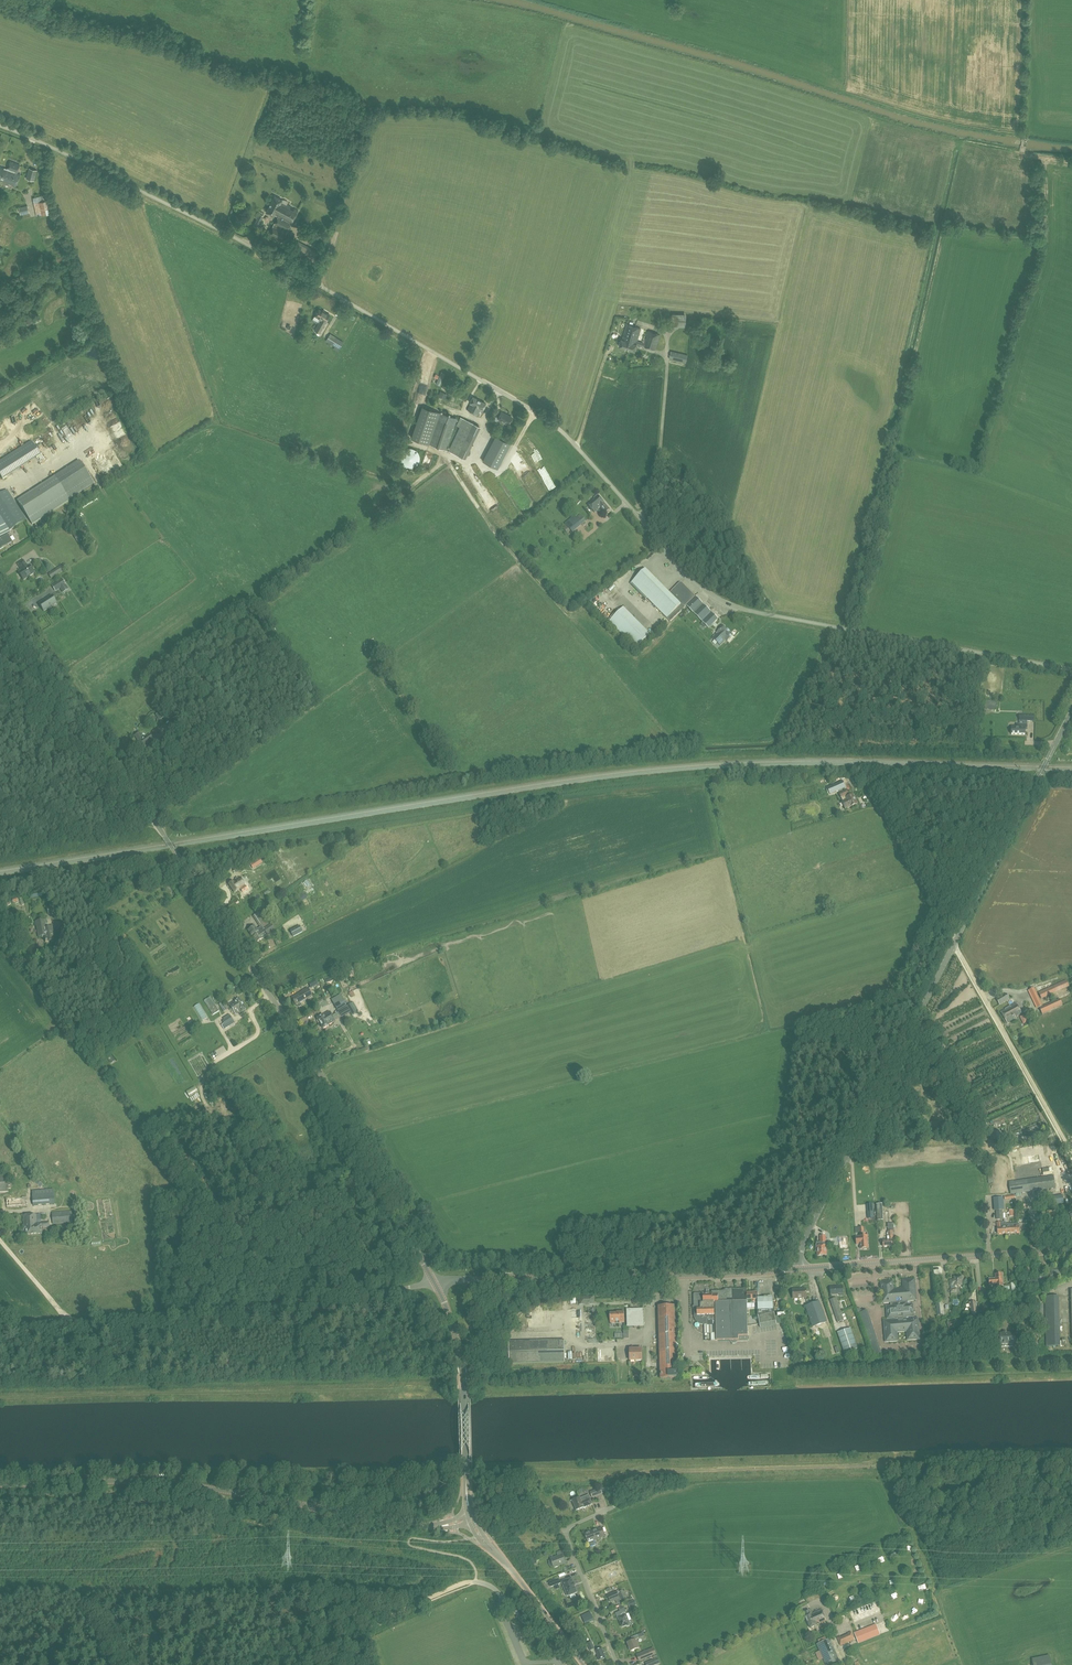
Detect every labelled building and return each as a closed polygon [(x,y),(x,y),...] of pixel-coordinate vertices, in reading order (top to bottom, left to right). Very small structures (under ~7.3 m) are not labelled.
[(15,187),(20,175),(17,174),(20,165),(10,161),(7,169),(4,167),(4,169),(0,167),(0,181),(15,187)] [(26,179),(34,181),(37,170),(29,168),(26,179)] [(32,198),(37,216),(51,213),(47,194),(32,198)] [(268,236),(281,243),(298,210),(287,204),(288,202),(283,199),(283,200),(274,195),(266,212),(274,216),(274,215),(277,217),(268,236)] [(16,208),(18,215),(29,213),(27,205),(16,208)] [(254,225),(257,227),(264,213),(258,210),(255,217),(257,218),(254,225)] [(293,252),(313,263),(319,252),(299,242),(293,252)] [(314,330),(319,333),(330,315),(319,308),(315,315),(321,319),(314,330)] [(672,326),(686,326),(686,314),(672,313),(672,326)] [(25,321),(28,327),(41,320),(38,315),(25,321)] [(619,346),(635,351),(637,344),(656,349),(660,334),(648,331),(644,343),(637,341),(641,329),(627,324),(623,339),(621,339),(619,346)] [(333,349),(337,351),(343,342),(330,333),(326,341),(335,346),(333,349)] [(669,359),(686,362),(688,355),(671,351),(669,359)] [(441,372),(436,384),(440,386),(445,374),(441,372)] [(442,387),(448,390),(451,382),(446,379),(442,387)] [(467,409),(478,415),(481,408),(483,409),(486,403),(473,396),(470,402),(471,403),(467,409)] [(411,438),(446,450),(457,418),(439,412),(422,406),(411,438)] [(500,420),(508,425),(512,417),(501,411),(499,416),(495,414),(491,420),(498,424),(500,420)] [(448,451),(465,459),(477,435),(480,426),(460,417),(456,425),(459,427),(448,451)] [(496,436),(483,461),(497,469),(510,444),(508,442),(496,436)] [(3,480),(41,456),(31,441),(0,461),(0,475),(3,480)] [(400,457),(400,458),(400,459),(400,460),(400,461),(400,462),(401,463),(401,464),(402,464),(402,465),(403,466),(404,467),(405,467),(406,468),(407,468),(408,468),(409,468),(410,468),(411,468),(412,468),(413,468),(414,467),(415,467),(416,467),(416,466),(417,465),(418,465),(418,464),(419,463),(419,462),(420,461),(420,460),(420,459),(420,458),(420,457),(420,456),(419,455),(419,454),(419,453),(418,453),(418,452),(417,451),(416,451),(416,450),(415,450),(414,449),(413,449),(412,449),(411,448),(410,448),(409,448),(408,448),(407,449),(406,449),(405,449),(405,450),(404,450),(403,451),(402,452),(401,453),(401,454),(400,455),(400,456),(400,457)] [(17,501),(32,524),(95,484),(80,461),(17,501)] [(17,505),(7,490),(0,495),(0,516),(17,505)] [(600,507),(606,514),(610,510),(597,495),(594,498),(594,499),(592,501),(587,504),(595,513),(599,509),(598,509),(600,507)] [(9,531),(26,520),(17,505),(0,516),(0,518),(9,531)] [(563,528),(567,533),(570,530),(573,533),(582,525),(582,524),(586,521),(580,514),(576,518),(574,515),(564,524),(566,526),(563,528)] [(12,542),(7,533),(9,531),(0,518),(0,550),(12,542)] [(73,535),(78,543),(88,536),(84,529),(73,535)] [(37,563),(43,572),(47,569),(41,559),(37,563)] [(18,573),(23,580),(34,573),(29,565),(27,567),(23,561),(18,564),(22,570),(18,573)] [(48,574),(51,579),(67,568),(64,563),(48,574)] [(685,607),(684,606),(695,596),(682,582),(679,582),(669,593),(646,569),(631,583),(670,622),(685,607)] [(53,586),(56,591),(60,588),(62,590),(66,587),(62,580),(53,586)] [(39,604),(44,611),(48,608),(49,609),(52,607),(52,606),(56,603),(52,596),(39,604)] [(718,619),(696,596),(686,606),(709,629),(718,619)] [(609,622),(636,649),(650,635),(623,608),(609,622)] [(733,635),(723,626),(717,633),(725,640),(727,642),(733,635)] [(725,640),(717,633),(710,639),(718,647),(725,640)] [(981,708),(987,709),(988,707),(996,707),(996,702),(992,702),(992,701),(982,700),(981,708)] [(162,711),(156,715),(158,718),(160,717),(161,719),(166,715),(162,711)] [(165,722),(170,729),(177,724),(172,717),(165,722)] [(1011,734),(1025,734),(1025,730),(1027,730),(1027,724),(1020,724),(1020,726),(1011,726),(1011,734)] [(135,736),(143,748),(150,743),(149,741),(152,739),(149,734),(145,737),(145,736),(143,738),(140,733),(135,736)] [(829,789),(831,794),(839,791),(837,786),(829,789)] [(842,802),(845,809),(858,804),(853,795),(848,797),(847,796),(849,795),(847,790),(839,794),(841,798),(842,798),(843,801),(842,802)] [(229,885),(234,893),(239,890),(238,890),(245,886),(240,877),(236,879),(237,880),(229,885)] [(324,892),(319,895),(322,900),(327,896),(324,892)] [(37,904),(37,905),(44,903),(43,896),(31,899),(32,905),(37,904)] [(11,904),(9,900),(2,904),(4,908),(11,904)] [(248,930),(252,936),(254,935),(253,934),(256,932),(259,929),(261,929),(269,924),(260,911),(252,916),(260,927),(257,929),(255,925),(248,930)] [(45,936),(46,942),(55,940),(52,927),(46,928),(44,920),(36,922),(39,937),(45,936)] [(252,936),(256,943),(263,938),(262,937),(266,935),(263,930),(267,935),(275,929),(271,924),(269,925),(269,924),(261,929),(259,929),(256,932),(253,934),(254,935),(252,936)] [(302,932),(299,926),(290,931),(293,937),(302,932)] [(308,984),(311,989),(318,985),(317,983),(315,980),(308,984)] [(1038,993),(1041,999),(1069,987),(1066,980),(1038,993)] [(1028,990),(1037,1008),(1042,1006),(1034,987),(1028,990)] [(292,998),(296,1005),(307,999),(308,999),(313,997),(308,988),(303,991),(292,998)] [(996,999),(1000,1005),(1010,1000),(1006,993),(996,999)] [(229,1004),(236,1014),(239,1012),(239,1013),(241,1012),(242,1012),(246,1009),(239,998),(229,1004)] [(338,1011),(347,1006),(346,1005),(343,1000),(341,1000),(340,999),(334,1003),(336,1006),(335,1007),(338,1011)] [(1039,1008),(1042,1015),(1062,1005),(1060,999),(1039,1008)] [(355,1012),(349,1003),(346,1005),(347,1006),(350,1013),(351,1014),(355,1012)] [(1001,1012),(1008,1024),(1016,1019),(1015,1016),(1021,1013),(1016,1003),(1001,1012)] [(203,1014),(198,1006),(191,1010),(196,1018),(203,1014)] [(347,1006),(338,1011),(338,1012),(341,1017),(341,1018),(350,1013),(347,1006)] [(317,1018),(320,1024),(326,1020),(326,1019),(332,1016),(329,1012),(324,1015),(323,1015),(317,1018)] [(221,1025),(224,1029),(235,1023),(229,1014),(223,1018),(224,1020),(222,1021),(224,1024),(221,1025)] [(335,1021),(332,1016),(326,1019),(326,1020),(320,1024),(323,1029),(329,1025),(335,1021)] [(224,1037),(218,1028),(202,1039),(207,1047),(224,1037)] [(1008,1182),(1010,1195),(1055,1188),(1053,1175),(1008,1182)] [(32,1191),(33,1205),(55,1204),(54,1189),(32,1191)] [(1063,1195),(1047,1198),(1048,1207),(1064,1204),(1063,1195)] [(6,1198),(7,1208),(27,1206),(26,1197),(6,1198)] [(1003,1201),(994,1202),(994,1210),(995,1210),(996,1219),(1003,1219),(1002,1209),(1004,1209),(1003,1201)] [(52,1213),(53,1224),(73,1222),(72,1211),(52,1213)] [(1055,1211),(1047,1212),(1047,1219),(1055,1219),(1055,1211)] [(20,1230),(21,1235),(41,1234),(41,1227),(50,1227),(49,1222),(41,1222),(37,1223),(36,1214),(23,1215),(23,1225),(22,1225),(22,1230),(20,1230)] [(997,1223),(998,1234),(1007,1233),(1007,1224),(1005,1224),(1005,1222),(997,1223)] [(1007,1224),(1007,1233),(1019,1232),(1019,1223),(1007,1224)] [(887,1241),(883,1241),(883,1247),(892,1247),(892,1244),(894,1244),(893,1231),(888,1231),(888,1233),(887,1233),(887,1236),(887,1241)] [(816,1241),(817,1256),(827,1255),(826,1246),(826,1242),(826,1235),(819,1236),(820,1241),(816,1241)] [(864,1249),(864,1250),(867,1249),(868,1248),(867,1236),(860,1236),(860,1237),(856,1237),(857,1245),(860,1244),(861,1249),(864,1249)] [(847,1237),(842,1238),(842,1241),(839,1242),(840,1249),(848,1248),(847,1237)] [(1051,1268),(1052,1275),(1059,1275),(1059,1274),(1064,1273),(1063,1267),(1051,1268)] [(995,1278),(989,1279),(989,1285),(993,1285),(993,1287),(996,1286),(1003,1286),(1002,1274),(995,1274),(995,1278)] [(950,1288),(950,1293),(956,1293),(956,1288),(955,1288),(955,1286),(962,1285),(961,1281),(963,1280),(963,1276),(954,1277),(954,1280),(951,1280),(951,1288),(950,1288)] [(892,1282),(881,1283),(883,1302),(890,1302),(890,1306),(886,1306),(887,1319),(895,1318),(895,1320),(883,1321),(885,1343),(898,1342),(897,1333),(906,1332),(907,1341),(920,1340),(918,1318),(914,1318),(913,1303),(908,1304),(907,1300),(916,1300),(914,1280),(903,1281),(904,1289),(893,1290),(892,1282)] [(1017,1294),(1018,1300),(1023,1299),(1022,1294),(1021,1291),(1018,1291),(1018,1289),(1022,1289),(1022,1282),(1015,1283),(1011,1283),(1012,1294),(1015,1293),(1015,1294),(1018,1293),(1019,1294),(1017,1294)] [(840,1294),(840,1296),(843,1295),(843,1286),(830,1287),(831,1295),(840,1294)] [(1001,1299),(1001,1305),(1006,1304),(1012,1304),(1011,1299),(1011,1290),(1010,1290),(1010,1286),(1004,1287),(1004,1299),(1001,1299)] [(731,1341),(733,1343),(735,1343),(737,1341),(748,1341),(748,1336),(747,1317),(736,1319),(733,1289),(725,1290),(724,1291),(712,1291),(712,1293),(709,1293),(709,1290),(706,1290),(706,1293),(695,1294),(694,1295),(694,1305),(693,1307),(693,1309),(694,1310),(694,1317),(695,1319),(696,1321),(699,1323),(702,1325),(707,1325),(712,1325),(712,1333),(716,1333),(717,1340),(731,1340),(731,1341)] [(736,1319),(747,1317),(747,1304),(752,1303),(752,1302),(758,1302),(758,1298),(756,1298),(756,1293),(747,1293),(747,1289),(733,1289),(736,1319)] [(793,1290),(793,1299),(806,1298),(806,1289),(793,1290)] [(758,1298),(758,1302),(758,1310),(757,1310),(758,1314),(758,1315),(758,1316),(759,1319),(760,1327),(776,1324),(774,1313),(774,1310),(773,1310),(772,1297),(758,1298)] [(830,1300),(837,1323),(844,1321),(836,1298),(830,1300)] [(805,1306),(813,1327),(826,1322),(819,1301),(805,1306)] [(971,1308),(971,1314),(977,1313),(976,1302),(969,1303),(970,1308),(971,1308)] [(658,1306),(660,1379),(677,1378),(676,1346),(675,1306),(658,1306)] [(627,1310),(628,1326),(643,1326),(643,1309),(627,1310)] [(869,1345),(873,1356),(882,1353),(880,1348),(880,1349),(878,1342),(867,1310),(859,1313),(869,1345)] [(610,1313),(610,1323),(615,1323),(615,1321),(620,1321),(620,1323),(625,1323),(624,1315),(624,1312),(618,1312),(618,1313),(610,1313)] [(947,1322),(949,1328),(958,1325),(956,1319),(955,1320),(949,1323),(948,1322),(947,1322)] [(837,1333),(844,1354),(858,1349),(851,1328),(837,1333)] [(1000,1334),(1001,1344),(1015,1343),(1015,1333),(1006,1333),(1006,1332),(1004,1332),(1004,1333),(1000,1334)] [(509,1342),(510,1364),(565,1362),(564,1340),(509,1342)] [(629,1348),(630,1361),(642,1361),(642,1348),(629,1348)] [(590,1492),(592,1498),(603,1494),(600,1488),(590,1492)] [(572,1500),(576,1510),(584,1507),(592,1504),(589,1495),(580,1498),(580,1497),(572,1500)] [(589,1542),(590,1546),(595,1545),(594,1541),(601,1538),(601,1537),(605,1536),(602,1527),(598,1529),(598,1528),(585,1533),(588,1543),(589,1542)] [(553,1566),(554,1568),(566,1563),(563,1557),(563,1554),(562,1552),(557,1554),(558,1556),(550,1559),(551,1561),(549,1561),(549,1564),(551,1567),(553,1566)] [(604,1576),(595,1580),(597,1584),(606,1580),(604,1576)] [(569,1595),(571,1598),(576,1596),(575,1593),(577,1592),(575,1586),(574,1583),(574,1584),(571,1578),(562,1581),(567,1596),(569,1595)] [(616,1600),(617,1604),(626,1600),(623,1590),(619,1592),(620,1594),(618,1595),(617,1592),(608,1595),(610,1602),(616,1600)] [(863,1620),(908,1603),(903,1591),(848,1611),(853,1624),(863,1620)] [(618,1617),(622,1627),(626,1625),(628,1626),(633,1624),(631,1620),(628,1621),(626,1614),(627,1614),(625,1609),(624,1606),(618,1608),(620,1611),(615,1613),(617,1618),(618,1617)] [(804,1616),(810,1628),(817,1625),(826,1621),(821,1609),(811,1613),(810,1609),(808,1610),(808,1609),(803,1611),(805,1615),(804,1616)] [(854,1632),(858,1644),(914,1621),(910,1610),(854,1632)] [(581,1615),(585,1624),(594,1620),(590,1611),(581,1615)] [(837,1638),(840,1646),(855,1640),(852,1632),(851,1632),(851,1631),(848,1633),(848,1634),(840,1637),(840,1636),(837,1638)] [(627,1643),(631,1651),(639,1648),(635,1640),(639,1638),(637,1635),(631,1637),(632,1640),(627,1643)] [(829,1639),(818,1643),(828,1664),(839,1660),(829,1639)] [(595,1650),(596,1655),(599,1660),(606,1657),(602,1648),(595,1650)] [(636,1655),(639,1662),(651,1657),(648,1650),(636,1655)] [(1033,1664),(1051,1664),(1049,1655),(1032,1658),(1033,1664)]
